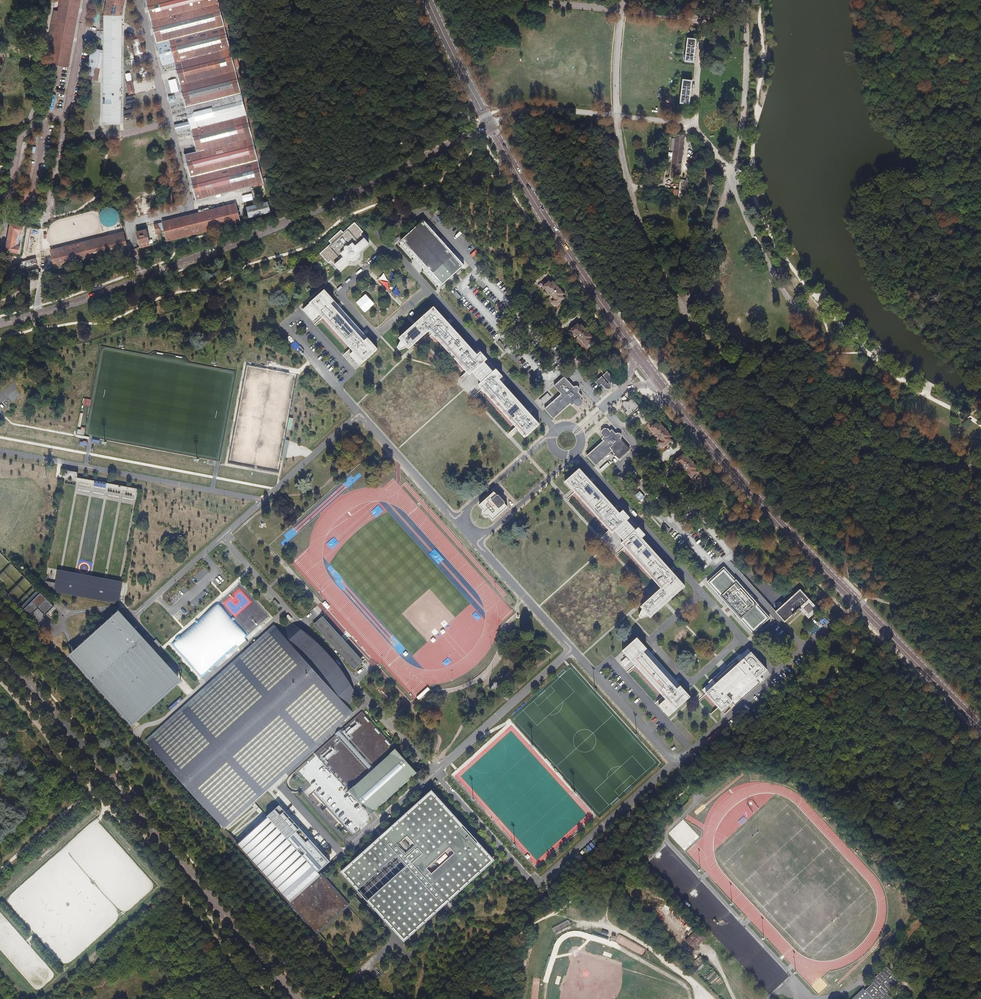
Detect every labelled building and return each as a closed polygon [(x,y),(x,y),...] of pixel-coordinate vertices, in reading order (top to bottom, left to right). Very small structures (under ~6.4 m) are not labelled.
[(68,67),(80,0),(61,0),(49,64),(68,67)] [(120,123),(122,16),(125,0),(107,0),(105,16),(100,16),(100,28),(104,28),(103,49),(91,47),(85,78),(98,81),(103,57),(103,123),(120,123)] [(257,136),(242,78),(238,79),(218,0),(146,0),(162,65),(173,62),(189,126),(184,127),(183,122),(176,123),(177,129),(183,128),(185,133),(191,132),(196,151),(257,136)] [(685,61),(693,62),(696,39),(687,38),(685,61)] [(143,59),(141,44),(134,45),(136,60),(143,59)] [(162,74),(164,81),(170,79),(168,72),(162,74)] [(680,103),(689,104),(691,81),(682,80),(680,103)] [(127,110),(123,110),(125,118),(136,116),(131,96),(125,97),(127,110)] [(672,175),(680,176),(684,136),(676,135),(672,175)] [(190,177),(262,159),(257,136),(196,151),(184,154),(190,177)] [(267,177),(262,159),(190,177),(196,200),(227,192),(232,191),(238,189),(243,188),(253,185),(254,188),(264,185),(263,178),(267,177)] [(658,187),(658,194),(678,196),(679,189),(658,187)] [(241,196),(243,202),(253,200),(251,194),(241,196)] [(268,201),(246,207),(249,218),(271,212),(268,201)] [(162,222),(166,241),(240,223),(236,203),(209,210),(208,208),(199,211),(199,213),(162,222)] [(103,225),(106,227),(110,228),(112,227),(113,227),(116,225),(119,222),(120,219),(120,215),(119,212),(116,209),(113,207),(110,207),(106,207),(103,209),(101,212),(99,215),(99,219),(101,222),(103,225)] [(439,276),(445,282),(461,268),(455,261),(458,259),(423,221),(402,240),(436,278),(439,276)] [(331,261),(340,271),(348,263),(355,263),(360,258),(361,252),(369,244),(361,235),(363,232),(355,223),(345,232),(342,230),(329,242),(331,244),(320,254),(329,263),(331,261)] [(6,250),(19,252),(19,245),(18,245),(20,233),(22,233),(23,226),(11,224),(6,250)] [(35,254),(38,232),(30,231),(27,252),(35,254)] [(137,233),(141,248),(150,245),(147,231),(137,233)] [(50,251),(55,269),(128,251),(123,232),(50,251)] [(36,259),(26,260),(27,268),(19,270),(20,276),(38,273),(36,259)] [(552,301),(557,306),(565,298),(563,296),(565,294),(553,281),(551,283),(549,281),(543,287),(555,299),(552,301)] [(350,354),(360,366),(378,349),(365,335),(325,290),(303,310),(313,321),(320,315),(353,352),(350,354)] [(481,352),(477,355),(434,307),(399,338),(409,350),(430,331),(517,429),(525,438),(540,425),(500,380),(503,377),(496,369),(493,372),(485,363),(488,360),(481,352)] [(575,334),(587,347),(594,341),(592,339),(594,338),(582,325),(580,327),(577,324),(570,331),(574,335),(575,334)] [(603,376),(611,384),(615,381),(613,379),(614,379),(609,373),(608,373),(607,372),(603,376)] [(582,396),(579,392),(580,390),(580,389),(580,388),(579,387),(578,386),(577,385),(576,385),(575,385),(574,386),(564,376),(554,385),(562,394),(546,409),(555,418),(571,403),(572,405),(575,403),(577,405),(580,406),(582,404),(582,400),(580,398),(582,396)] [(539,400),(543,405),(552,397),(547,393),(539,400)] [(83,399),(82,406),(89,407),(91,400),(83,399)] [(624,413),(628,418),(639,407),(632,400),(632,401),(631,400),(628,403),(624,402),(623,403),(622,407),(623,408),(622,409),(625,413),(624,413)] [(660,443),(664,448),(673,441),(671,439),(673,437),(661,423),(659,425),(657,423),(651,428),(662,441),(660,443)] [(618,442),(621,439),(621,438),(621,437),(622,436),(621,435),(621,434),(620,434),(620,433),(618,433),(617,433),(616,434),(612,430),(610,432),(608,429),(604,429),(602,431),(601,435),(603,437),(602,439),(603,441),(587,456),(595,465),(619,444),(618,442)] [(693,477),(694,478),(696,475),(695,474),(698,472),(696,470),(698,468),(687,455),(685,457),(683,454),(675,461),(679,465),(680,464),(692,477),(693,477)] [(607,462),(599,469),(601,472),(610,465),(607,462)] [(640,617),(641,618),(647,616),(648,615),(650,618),(666,603),(685,586),(671,571),(642,538),(645,535),(639,528),(635,531),(626,521),(630,518),(623,511),(620,514),(580,469),(565,483),(572,490),(572,489),(573,490),(661,589),(640,607),(643,609),(642,611),(639,616),(640,617)] [(489,516),(493,520),(508,506),(504,503),(505,502),(498,495),(497,495),(494,492),(479,506),(483,510),(482,514),(485,516),(489,516)] [(376,517),(384,510),(380,505),(372,512),(376,517)] [(601,537),(604,540),(612,534),(608,530),(601,537)] [(439,563),(443,559),(438,554),(434,558),(439,563)] [(741,620),(753,633),(769,618),(758,605),(736,580),(735,580),(724,567),(707,582),(719,595),(718,595),(741,620)] [(123,582),(59,570),(54,592),(119,605),(123,582)] [(55,583),(45,581),(44,588),(53,590),(55,583)] [(776,612),(785,622),(792,615),(793,616),(800,609),(803,612),(808,618),(818,610),(800,590),(776,612)] [(33,619),(40,625),(47,617),(41,611),(33,619)] [(73,657),(132,723),(178,681),(120,615),(76,655),(73,657)] [(314,625),(355,670),(364,662),(323,617),(314,625)] [(824,617),(816,622),(820,627),(828,622),(824,617)] [(465,625),(460,630),(463,634),(469,629),(465,625)] [(814,634),(819,629),(814,625),(810,630),(814,634)] [(146,742),(223,828),(352,712),(347,707),(289,642),(275,626),(146,742)] [(302,630),(289,642),(347,707),(356,692),(343,670),(325,649),(302,630)] [(244,638),(237,645),(241,648),(248,642),(244,638)] [(659,706),(668,716),(690,697),(650,652),(638,638),(623,651),(666,699),(659,706)] [(51,646),(58,652),(62,647),(56,641),(51,646)] [(703,690),(722,711),(732,702),(735,705),(759,683),(757,680),(767,671),(748,649),(741,656),(740,655),(738,656),(736,658),(740,662),(716,684),(712,679),(711,681),(709,683),(710,684),(703,690)] [(362,712),(315,753),(344,786),(350,787),(360,779),(363,763),(366,767),(369,765),(351,756),(359,757),(360,752),(367,755),(368,753),(363,752),(364,742),(358,748),(351,741),(354,737),(365,739),(358,735),(360,733),(357,730),(369,733),(370,731),(376,732),(375,734),(379,735),(379,732),(372,724),(371,727),(367,727),(370,721),(362,712)] [(349,791),(371,815),(418,773),(397,749),(349,791)] [(313,792),(308,797),(316,806),(321,802),(313,792)] [(493,860),(432,793),(343,872),(404,940),(493,860)] [(239,842),(289,898),(319,871),(330,861),(279,805),(266,818),(239,842)] [(338,822),(326,808),(322,811),(334,825),(338,822)] [(319,871),(289,898),(317,929),(347,902),(319,871)] [(685,941),(695,949),(705,938),(696,929),(685,941)] [(886,993),(900,981),(886,967),(871,982),(873,984),(865,991),(863,989),(852,998),(892,998),(886,993)] [(706,977),(708,980),(716,973),(714,970),(706,977)] [(709,981),(712,984),(720,978),(717,975),(709,981)]
